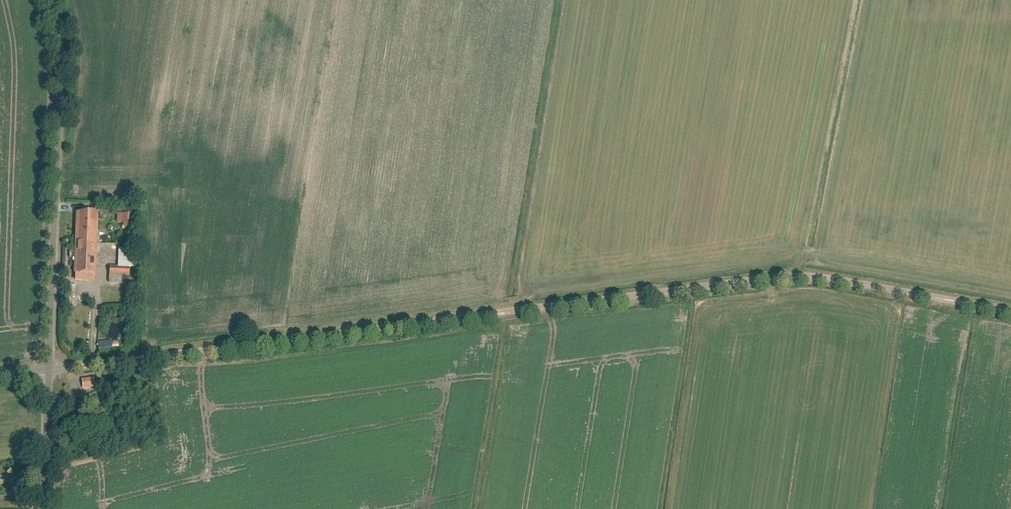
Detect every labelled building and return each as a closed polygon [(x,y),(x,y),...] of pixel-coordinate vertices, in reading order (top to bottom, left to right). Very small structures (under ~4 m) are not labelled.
[(90,211),(75,211),(74,275),(90,275),(90,211)] [(110,282),(100,283),(101,305),(125,304),(124,283),(120,283),(120,275),(124,275),(124,266),(109,267),(110,282)] [(64,293),(73,294),(75,286),(65,284),(64,293)] [(74,306),(74,298),(64,297),(64,305),(74,306)] [(110,341),(96,341),(97,351),(111,351),(110,341)] [(80,379),(81,389),(92,388),(92,378),(80,379)]
